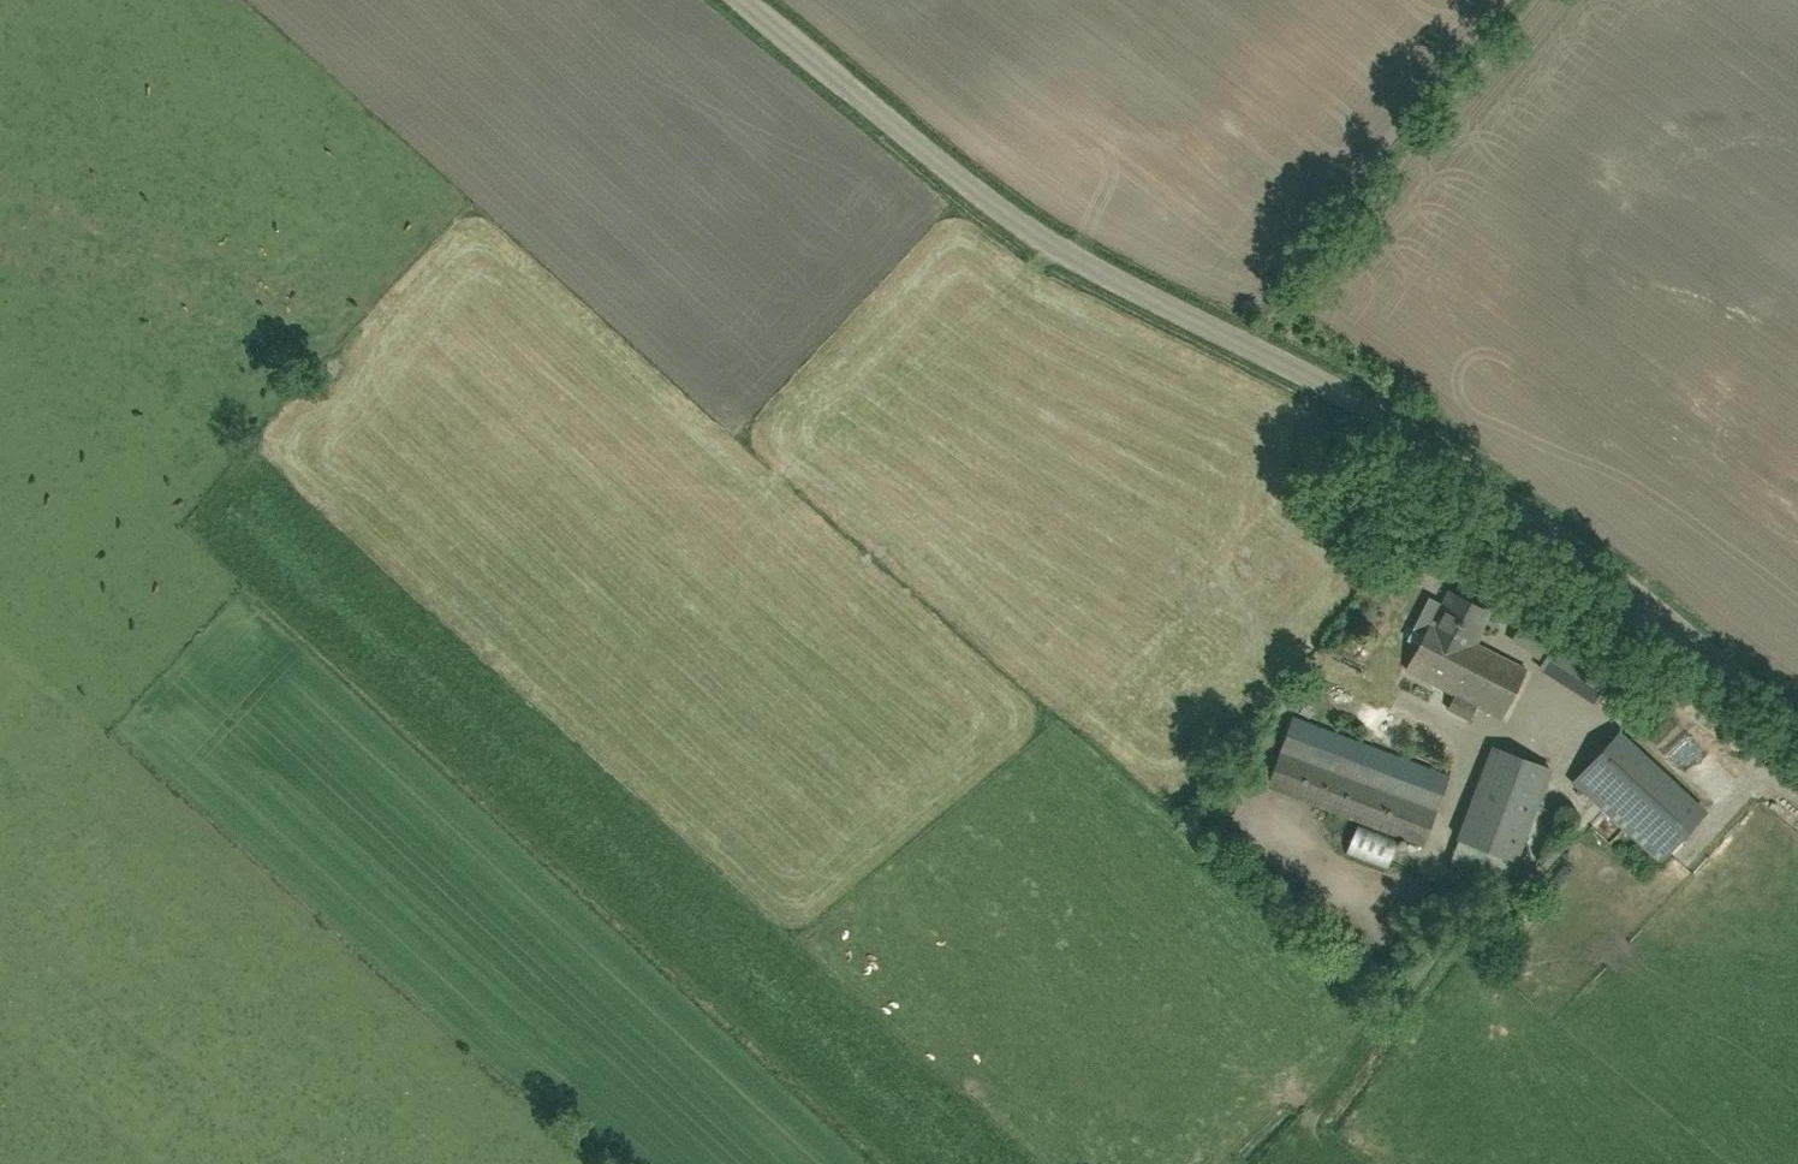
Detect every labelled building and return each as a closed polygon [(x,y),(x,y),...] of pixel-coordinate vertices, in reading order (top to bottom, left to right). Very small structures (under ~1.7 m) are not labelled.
[(1407,670),(1445,690),(1456,695),(1449,709),(1469,720),(1476,706),(1501,718),(1526,669),(1473,641),(1488,612),(1451,593),(1436,622),(1433,621),(1407,670)] [(1540,668),(1597,702),(1613,676),(1558,641),(1561,637),(1541,625),(1527,648),(1546,659),(1540,668)] [(1269,787),(1424,844),(1449,777),(1295,719),(1269,787)] [(1660,862),(1706,813),(1619,732),(1573,781),(1660,862)] [(1458,838),(1516,859),(1550,767),(1493,746),(1458,838)] [(1356,829),(1347,854),(1386,868),(1395,843),(1356,829)]
